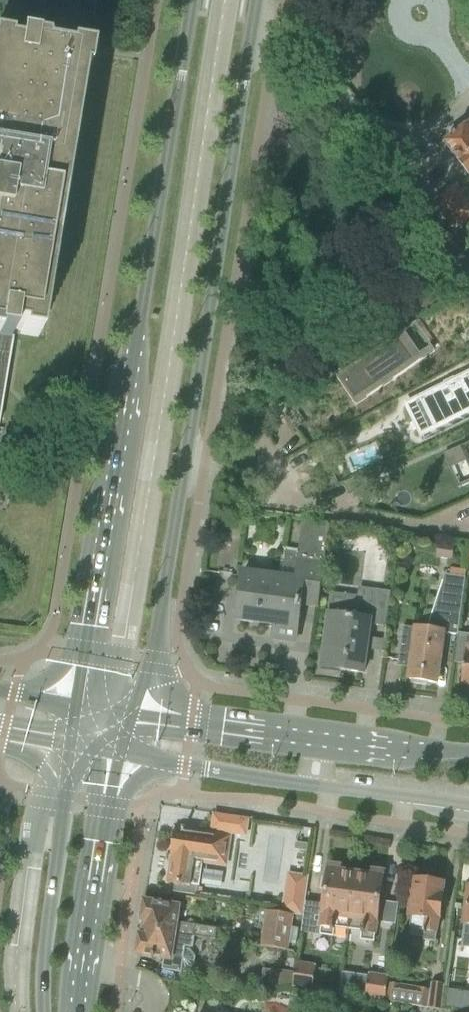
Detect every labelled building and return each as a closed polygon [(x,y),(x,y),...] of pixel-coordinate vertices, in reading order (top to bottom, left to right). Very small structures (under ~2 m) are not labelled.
[(16,33),(21,32),(91,44),(99,0),(0,0),(0,7),(16,33)] [(13,331),(34,334),(80,56),(31,48),(32,44),(33,43),(16,40),(16,42),(15,49),(0,46),(0,412),(13,331)] [(444,143),(468,176),(468,124),(444,143)] [(463,233),(468,228),(468,215),(468,214),(468,213),(468,203),(456,187),(432,205),(449,227),(455,223),(463,233)] [(410,303),(418,317),(439,303),(430,290),(410,303)] [(397,339),(339,378),(354,399),(411,360),(397,339)] [(405,405),(421,436),(468,413),(468,374),(405,405)] [(459,448),(468,470),(468,443),(459,448)] [(318,482),(301,489),(305,499),(338,484),(332,471),(316,478),(318,482)] [(358,477),(343,484),(348,495),(363,488),(358,477)] [(242,574),(236,619),(275,624),(273,640),(295,642),(299,604),(316,606),(317,606),(323,559),(327,523),(304,520),(300,554),(285,552),(282,578),(242,574)] [(437,544),(435,557),(452,560),(454,547),(437,544)] [(437,682),(443,632),(457,634),(458,625),(465,577),(444,575),(443,583),(426,629),(416,628),(415,636),(402,634),(398,661),(411,662),(409,679),(412,679),(412,682),(426,684),(426,681),(437,682)] [(324,658),(323,666),(340,668),(340,670),(364,673),(367,650),(368,638),(370,625),(387,627),(389,607),(391,592),(376,591),(372,590),(359,589),(358,597),(330,594),(330,598),(328,615),(328,616),(333,617),(330,638),(328,658),(324,658)] [(454,662),(466,664),(466,666),(464,666),(464,672),(463,686),(466,687),(466,690),(468,691),(468,636),(457,634),(454,662)] [(172,856),(168,883),(175,884),(173,893),(197,897),(199,886),(203,861),(224,864),(230,833),(244,835),(246,822),(216,817),(213,836),(185,831),(185,829),(183,828),(182,831),(175,830),(170,856),(172,856)] [(295,841),(294,849),(307,851),(308,843),(295,841)] [(302,915),(300,932),(320,935),(333,937),(335,928),(348,930),(355,875),(339,872),(339,867),(329,866),(326,885),(324,905),(304,903),(302,915)] [(355,875),(348,930),(361,931),(360,941),(373,942),(383,873),(373,871),(372,877),(355,875)] [(414,879),(411,899),(409,917),(410,917),(409,929),(423,931),(422,940),(435,942),(438,918),(439,918),(443,895),(442,895),(443,884),(431,882),(429,880),(420,878),(418,880),(414,879)] [(460,948),(468,949),(468,888),(466,907),(462,934),(460,948)] [(282,912),(288,913),(302,915),(305,893),(285,890),(282,912)] [(144,921),(143,928),(194,936),(195,928),(196,926),(176,923),(178,907),(145,902),(145,906),(143,906),(141,916),(143,917),(142,920),(144,921)] [(288,913),(265,910),(260,946),(284,949),(288,913)] [(195,928),(194,936),(215,940),(216,929),(196,926),(195,928)] [(194,936),(143,928),(142,936),(140,936),(139,940),(137,939),(136,950),(138,951),(137,954),(152,956),(151,958),(154,958),(155,957),(163,958),(161,969),(181,973),(181,970),(185,970),(192,965),(194,956),(189,950),(185,949),(185,947),(192,948),(194,936)] [(293,972),(291,987),(313,989),(316,964),(295,961),(293,972)] [(270,969),(268,984),(291,987),(293,972),(270,969)] [(368,974),(365,998),(385,1001),(388,983),(389,977),(368,974)] [(388,983),(385,1001),(440,1010),(444,985),(432,983),(431,983),(431,987),(430,990),(425,989),(424,992),(398,988),(399,984),(388,983)]
